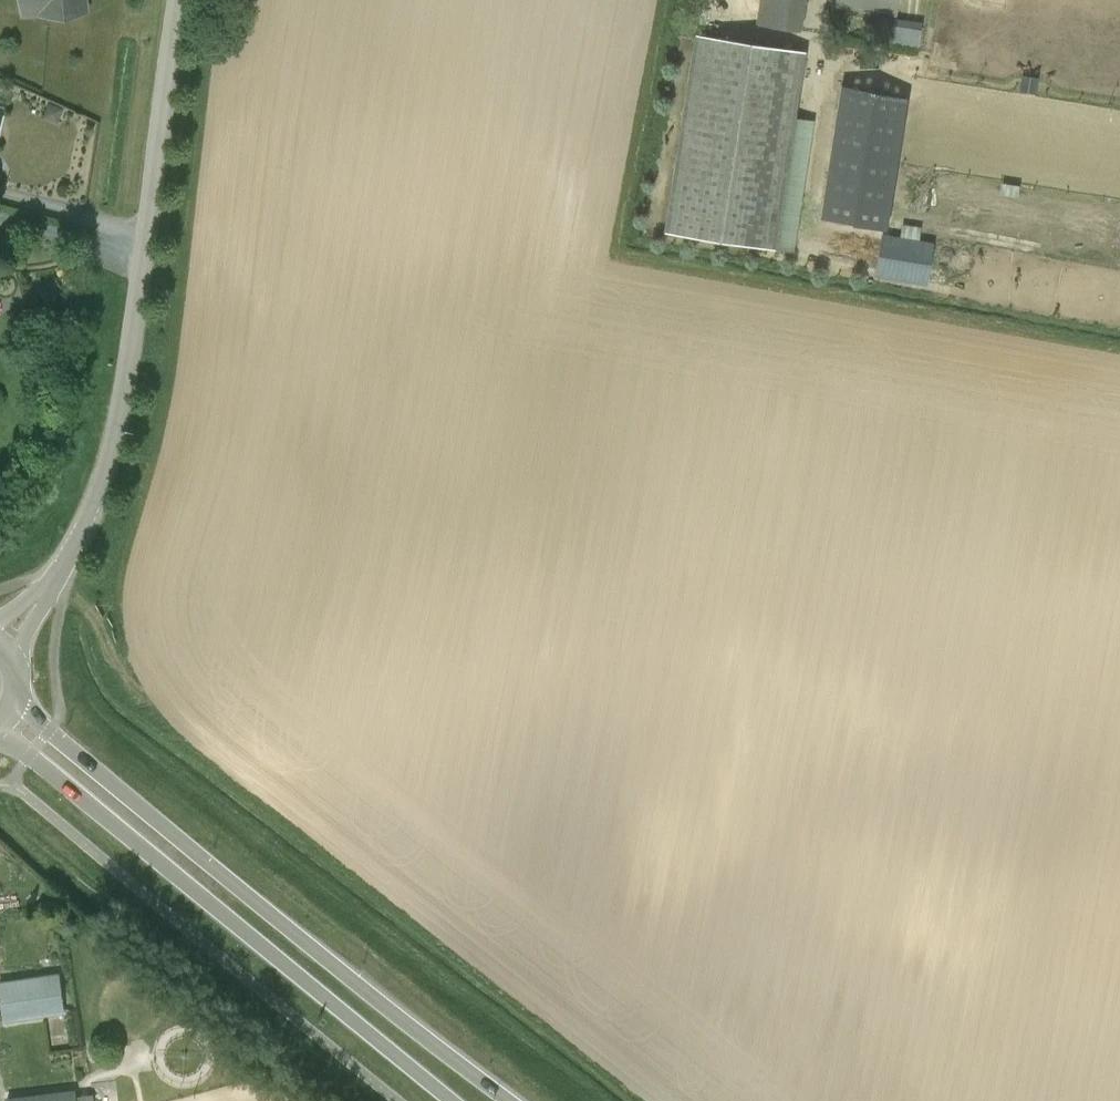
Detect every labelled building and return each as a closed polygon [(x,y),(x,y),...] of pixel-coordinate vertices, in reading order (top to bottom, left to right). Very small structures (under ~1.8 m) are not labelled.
[(40,9),(77,7),(76,0),(39,0),(40,9)] [(756,24),(800,32),(805,0),(759,0),(756,24)] [(898,0),(838,0),(838,4),(896,13),(898,0)] [(694,33),(658,229),(767,250),(804,53),(694,33)] [(840,61),(811,212),(869,223),(899,72),(840,61)] [(882,235),(880,278),(934,280),(935,237),(882,235)] [(63,1012),(57,972),(0,981),(0,992),(5,1022),(63,1012)] [(75,1089),(7,1097),(8,1100),(77,1100),(75,1089)]
